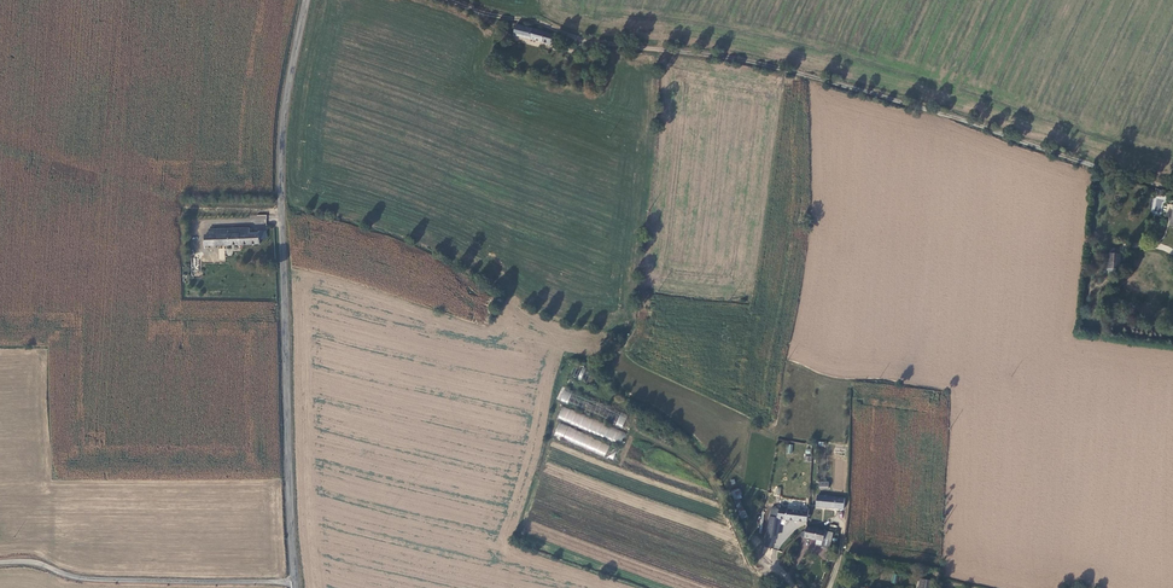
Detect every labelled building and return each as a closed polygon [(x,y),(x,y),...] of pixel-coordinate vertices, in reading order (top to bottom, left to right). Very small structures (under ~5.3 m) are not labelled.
[(553,45),(555,35),(517,24),(514,35),(553,45)] [(1160,213),(1163,199),(1154,198),(1151,211),(1160,213)] [(257,242),(257,230),(247,231),(247,225),(237,226),(237,242),(257,242)] [(203,244),(237,242),(237,226),(211,227),(212,232),(206,233),(203,233),(203,244)] [(1120,270),(1121,255),(1118,255),(1110,254),(1109,254),(1108,269),(1120,270)] [(558,400),(567,404),(572,392),(563,388),(558,400)] [(621,442),(626,430),(561,408),(557,420),(621,442)] [(615,425),(622,428),(628,415),(621,412),(615,425)] [(554,435),(605,456),(610,444),(559,423),(554,435)] [(747,517),(740,498),(742,498),(739,488),(731,492),(741,519),(747,517)] [(816,507),(844,510),(845,497),(817,494),(816,507)] [(781,519),(807,523),(808,511),(777,507),(777,508),(772,508),(766,537),(767,537),(774,539),(778,539),(781,519)] [(819,529),(819,528),(807,526),(806,531),(802,533),(801,537),(817,540),(817,539),(824,541),(826,531),(819,529)] [(831,549),(834,532),(826,531),(824,541),(823,547),(831,549)] [(772,549),(774,539),(767,537),(765,547),(772,549)] [(919,587),(934,587),(935,581),(921,579),(919,587)]
